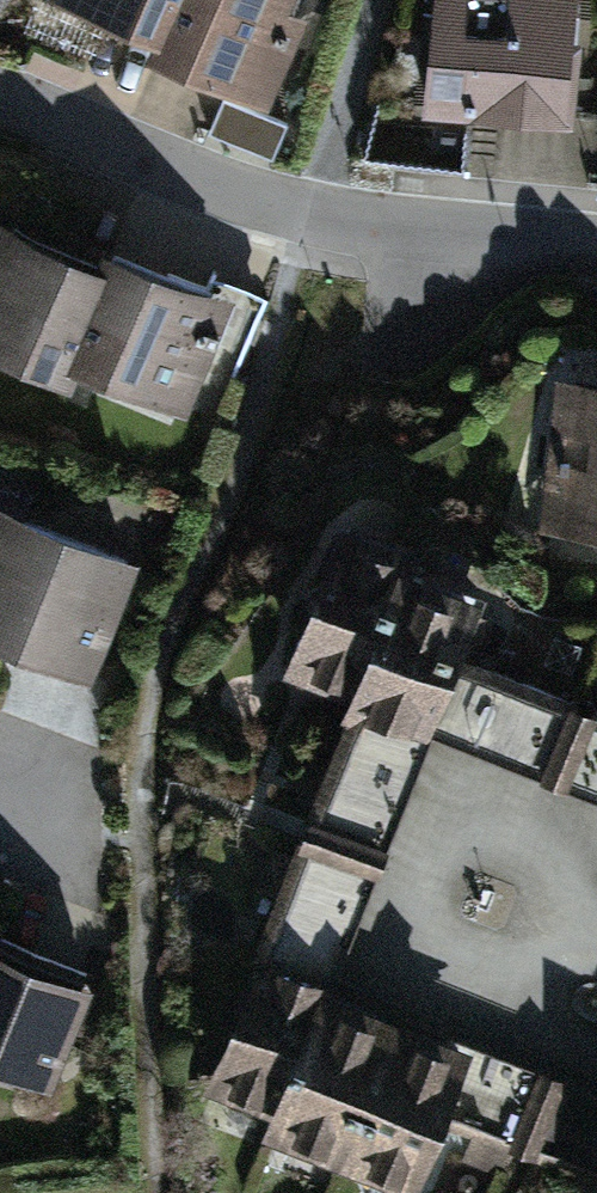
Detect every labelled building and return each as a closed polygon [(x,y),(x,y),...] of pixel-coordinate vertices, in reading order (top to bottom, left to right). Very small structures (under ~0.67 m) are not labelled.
[(154,50),(178,0),(52,0),(51,1),(154,50)] [(257,99),(305,0),(178,0),(154,50),(257,99)] [(580,0),(435,0),(424,107),(568,121),(580,0)] [(56,365),(112,231),(1,185),(0,188),(0,342),(56,365)] [(56,365),(167,411),(223,277),(112,231),(56,365)] [(554,360),(542,524),(596,528),(596,363),(554,360)] [(90,689),(150,546),(0,483),(0,652),(90,689)] [(274,643),(342,668),(391,534),(395,522),(327,498),(274,643)] [(471,563),(391,534),(342,668),(339,677),(419,706),(471,563)] [(191,1081),(261,1111),(328,960),(258,929),(191,1081)] [(0,942),(0,1066),(49,1085),(90,976),(0,942)] [(261,1111),(331,1142),(398,990),(328,960),(261,1111)] [(331,1142),(401,1173),(468,1021),(398,990),(331,1142)] [(588,1192),(596,1192),(596,1166),(588,1192)]
